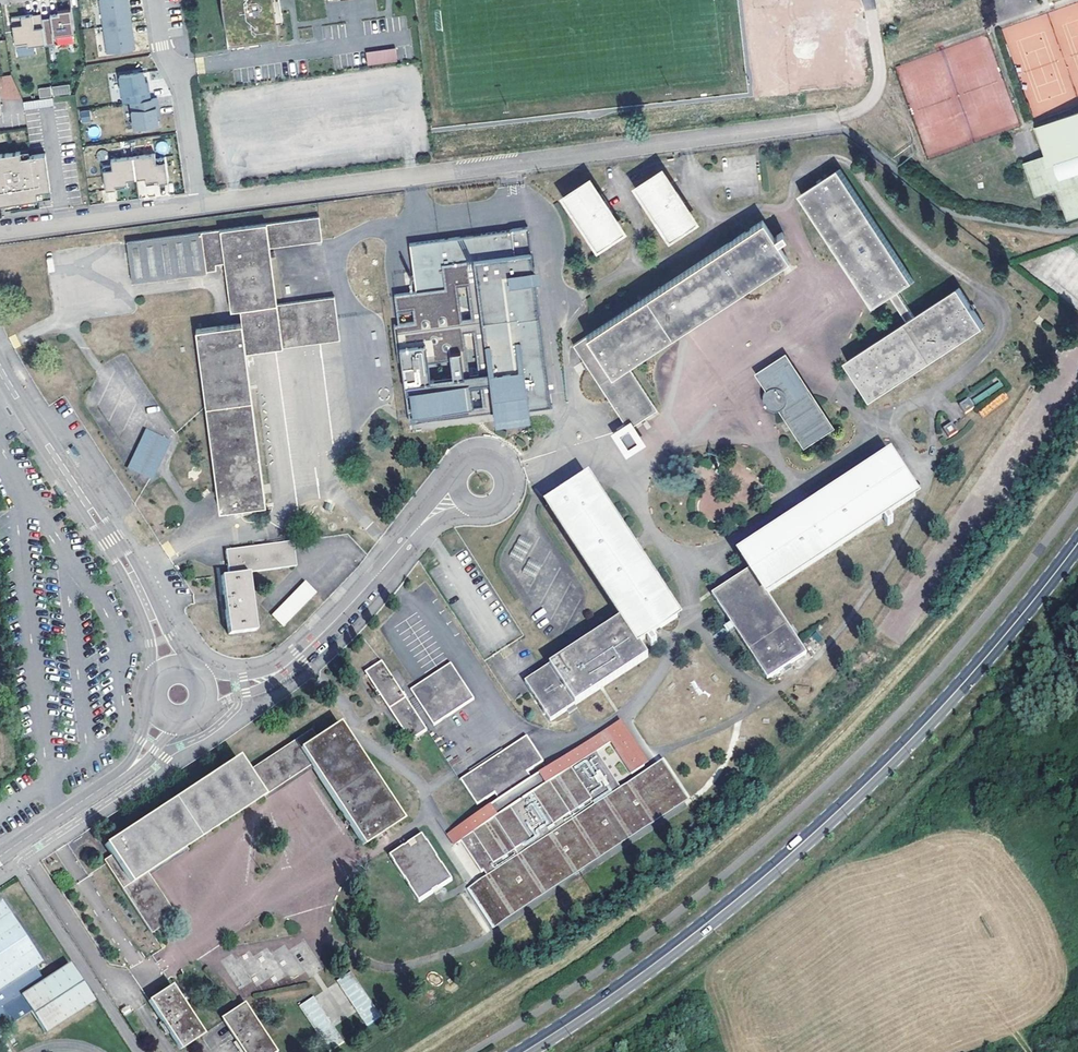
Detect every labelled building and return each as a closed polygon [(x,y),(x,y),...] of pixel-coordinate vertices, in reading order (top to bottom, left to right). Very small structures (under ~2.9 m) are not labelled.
[(100,23),(127,19),(124,0),(96,0),(100,23)] [(222,40),(256,35),(273,33),(271,17),(278,16),(276,0),(217,0),(222,40)] [(46,15),(37,16),(40,36),(41,40),(41,43),(50,41),(49,33),(68,30),(65,6),(53,8),(54,11),(46,12),(46,15)] [(37,16),(36,11),(7,15),(11,45),(24,43),(23,39),(40,36),(37,16)] [(127,19),(100,23),(104,50),(131,46),(130,35),(127,35),(127,32),(129,32),(127,19)] [(222,40),(223,44),(257,39),(256,35),(222,40)] [(368,64),(397,60),(395,47),(366,51),(368,64)] [(127,99),(148,96),(145,78),(142,78),(141,69),(117,73),(121,100),(127,99)] [(2,102),(19,97),(12,74),(0,77),(0,95),(2,102)] [(53,96),(70,94),(70,85),(52,86),(53,96)] [(48,95),(19,99),(20,107),(50,102),(48,95)] [(127,99),(131,126),(156,122),(154,112),(153,104),(156,104),(154,95),(148,96),(127,99)] [(76,109),(78,119),(87,118),(85,108),(76,109)] [(1023,163),(1035,197),(1055,190),(1066,220),(1077,216),(1077,112),(1034,127),(1044,158),(1032,162),(1031,160),(1023,163)] [(29,141),(42,139),(38,113),(34,114),(35,118),(26,119),(29,141)] [(6,199),(6,202),(33,198),(32,191),(47,188),(42,153),(18,156),(17,151),(0,153),(0,200),(6,199)] [(130,157),(133,177),(143,175),(143,178),(144,185),(166,182),(162,157),(153,159),(152,154),(130,157)] [(100,166),(104,191),(126,188),(125,181),(124,178),(133,177),(130,157),(109,160),(109,165),(100,166)] [(876,398),(941,354),(957,342),(932,304),(927,307),(918,313),(902,288),(915,279),(839,164),(800,191),(876,305),(893,294),(910,318),(849,359),(876,398)] [(691,217),(659,169),(635,185),(669,233),(691,217)] [(618,227),(585,180),(563,195),(596,242),(618,227)] [(164,185),(167,194),(175,191),(173,182),(164,185)] [(219,510),(233,508),(238,507),(239,515),(253,509),(253,505),(268,503),(249,354),(339,341),(333,298),(277,305),(269,249),(321,242),(318,217),(127,243),(132,282),(216,272),(215,266),(224,264),(231,311),(243,310),(244,322),(196,329),(219,510)] [(763,219),(574,342),(627,422),(618,427),(623,434),(622,436),(621,439),(621,441),(623,444),(625,447),(628,448),(632,448),(634,447),(637,445),(639,441),(639,438),(638,434),(636,432),(634,431),(632,430),(629,430),(628,428),(656,408),(628,362),(789,257),(763,219)] [(506,228),(407,243),(414,291),(393,294),(395,311),(412,308),(414,321),(392,324),(398,360),(401,360),(409,413),(415,412),(417,422),(552,400),(524,224),(509,226),(506,228)] [(753,368),(767,389),(772,385),(761,368),(771,361),(773,365),(783,359),(786,363),(791,359),(783,348),(753,368)] [(772,385),(767,389),(766,390),(765,392),(763,394),(763,397),(762,400),(762,403),(764,405),(766,408),(769,409),(772,409),(775,409),(778,408),(780,407),(785,404),(807,437),(825,424),(808,399),(814,394),(791,359),(786,363),(783,359),(773,365),(771,361),(761,368),(772,385)] [(780,407),(806,445),(834,424),(814,394),(808,399),(825,424),(807,437),(785,404),(780,407)] [(965,412),(975,406),(968,397),(959,403),(965,412)] [(961,427),(955,418),(946,425),(952,433),(961,427)] [(170,443),(145,432),(128,468),(153,479),(170,443)] [(775,591),(913,498),(925,490),(904,458),(899,451),(749,551),(758,566),(719,592),(776,676),(814,649),(775,591)] [(677,614),(585,479),(546,504),(620,617),(524,682),(549,721),(647,655),(638,641),(677,614)] [(510,556),(523,562),(531,543),(518,537),(510,556)] [(295,566),(292,542),(224,550),(228,575),(220,576),(226,633),(255,629),(248,573),(295,566)] [(303,582),(271,615),(281,626),(314,593),(303,582)] [(451,605),(458,617),(466,612),(459,600),(451,605)] [(426,730),(381,661),(365,672),(410,741),(426,730)] [(450,664),(410,690),(433,725),(473,699),(450,664)] [(402,819),(338,723),(316,738),(310,730),(248,772),(237,758),(106,846),(112,857),(104,863),(151,933),(175,917),(146,873),(309,764),(363,844),(402,819)] [(616,723),(604,731),(610,741),(615,748),(627,739),(616,723)] [(553,871),(559,867),(560,867),(562,869),(565,871),(568,873),(573,873),(578,871),(579,871),(580,870),(583,867),(585,862),(586,859),(585,856),(585,853),(583,851),(590,846),(596,856),(678,801),(654,765),(647,769),(619,787),(596,751),(610,741),(604,731),(546,768),(548,771),(533,781),(527,772),(543,761),(527,737),(526,735),(503,751),(470,772),(460,779),(476,805),(494,793),(500,802),(483,813),(482,811),(453,830),(460,841),(481,872),(484,870),(487,875),(475,883),(499,920),(559,880),(553,871)] [(627,739),(615,748),(631,772),(644,764),(627,739)] [(468,770),(470,772),(503,751),(501,748),(468,770)] [(453,830),(446,834),(453,845),(460,841),(453,830)] [(418,903),(432,893),(439,889),(451,881),(420,835),(388,857),(418,903)] [(442,893),(439,889),(432,893),(435,898),(442,893)] [(0,907),(0,1021),(5,1017),(12,1028),(31,1015),(45,1036),(94,1004),(70,967),(45,984),(36,970),(42,965),(2,906),(0,907)] [(309,977),(322,969),(302,935),(298,936),(288,942),(273,946),(271,947),(265,948),(259,952),(246,955),(236,961),(242,971),(236,975),(239,988),(243,987),(253,981),(256,987),(261,984),(307,973),(309,977)] [(351,970),(336,980),(366,1026),(381,1016),(351,970)] [(204,1033),(171,985),(149,1000),(165,1024),(181,1048),(204,1033)] [(328,1051),(343,1042),(315,995),(300,1004),(328,1051)] [(247,1006),(225,1021),(241,1045),(246,1051),(278,1051),(247,1006)]
